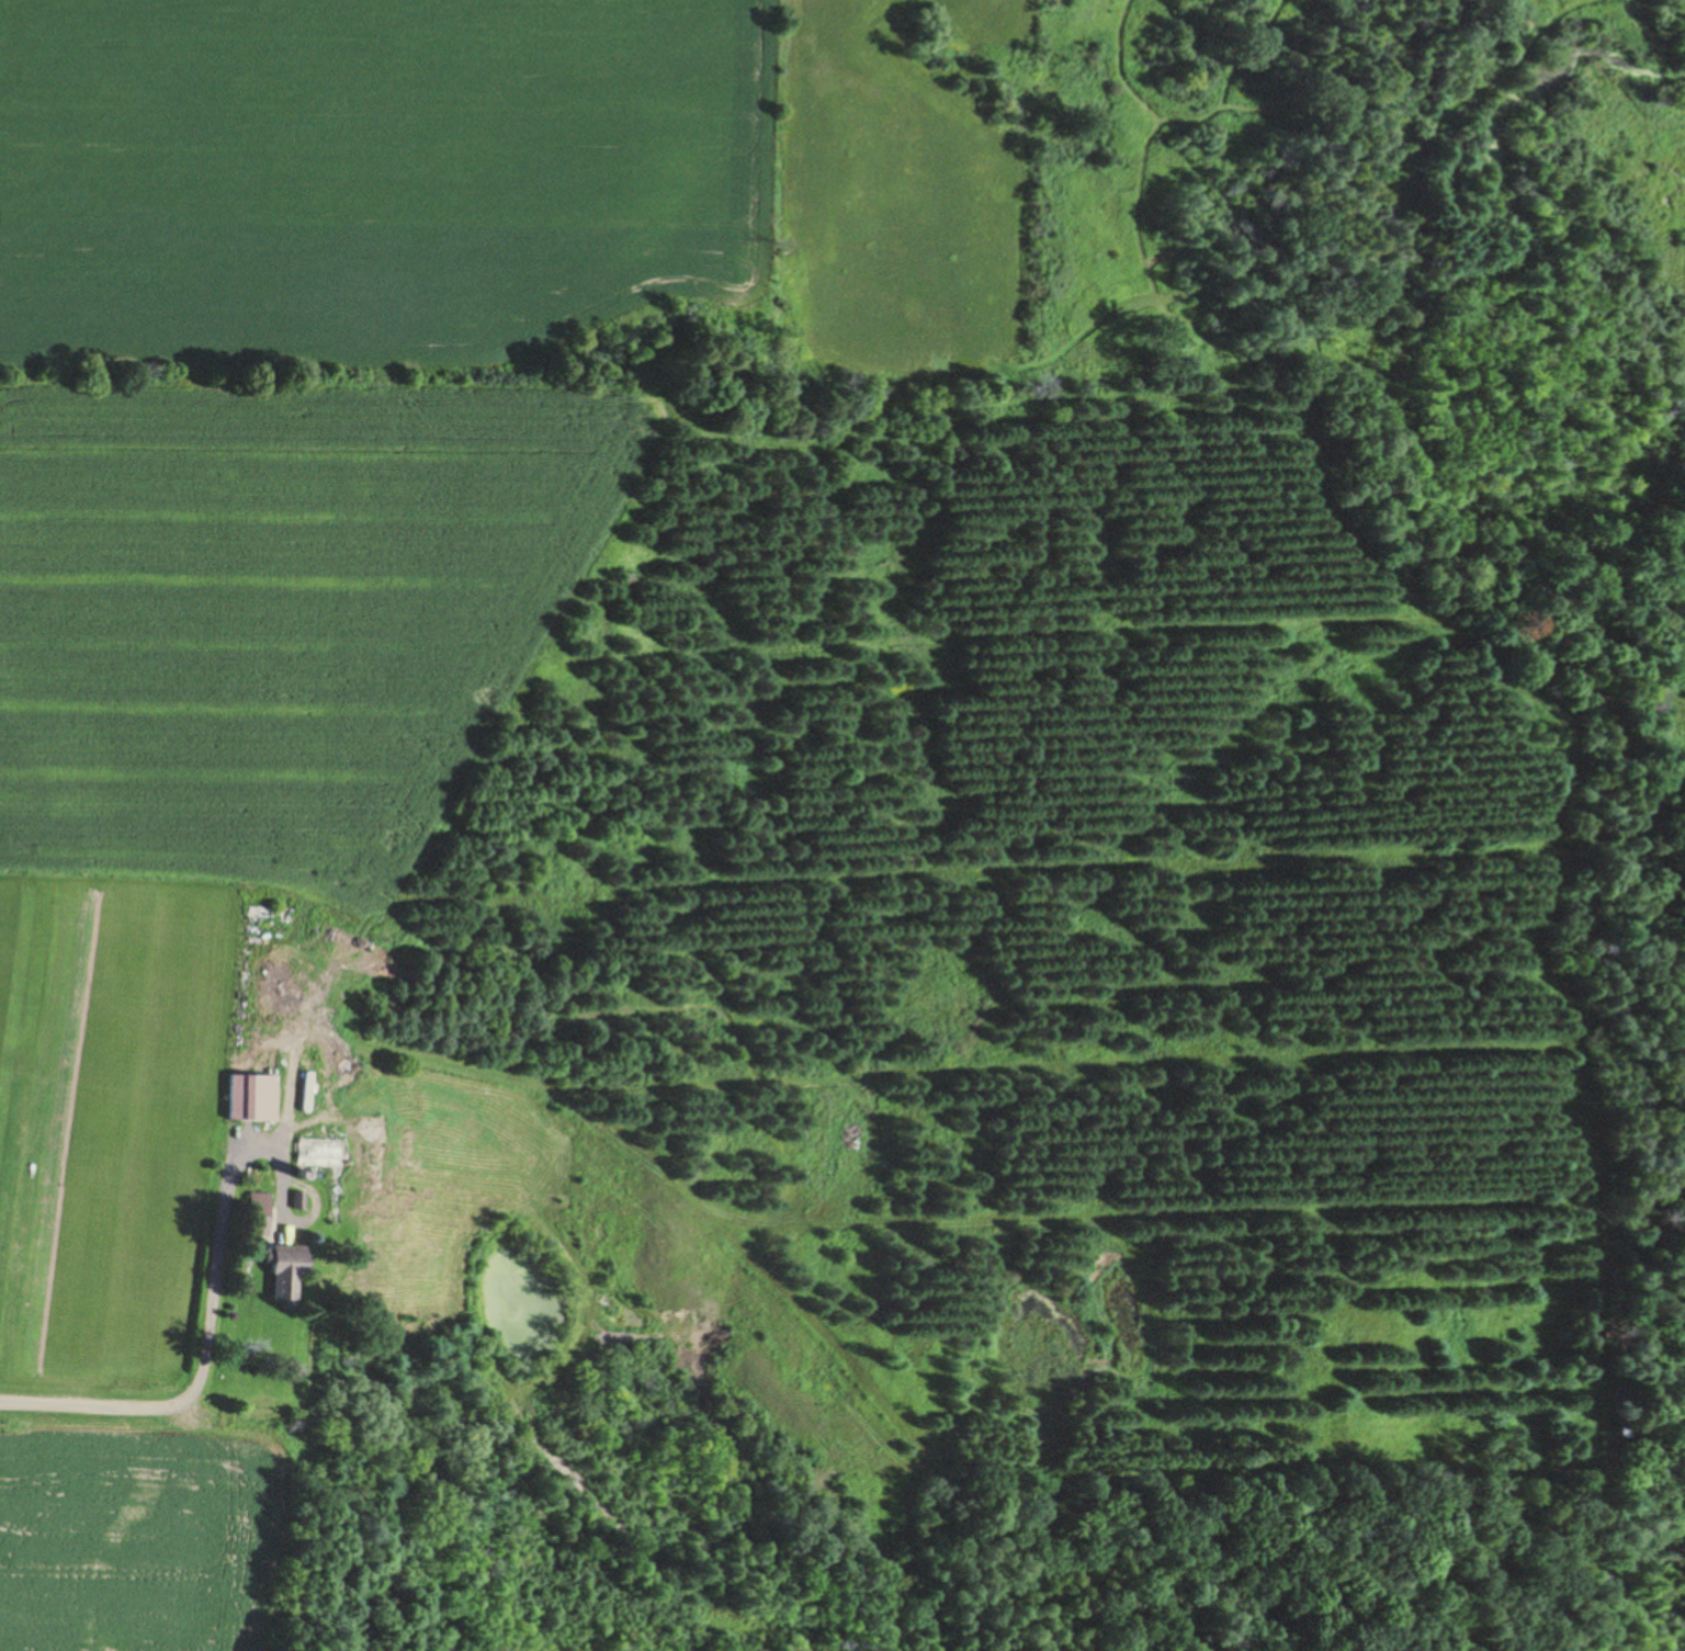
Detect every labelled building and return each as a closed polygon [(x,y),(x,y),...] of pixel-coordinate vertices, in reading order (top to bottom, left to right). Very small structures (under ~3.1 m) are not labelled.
[(274,908),(250,908),(250,917),(274,917),(274,908)] [(232,1120),(278,1120),(278,1075),(232,1074),(232,1120)] [(346,1138),(301,1138),(301,1167),(346,1167),(346,1138)] [(251,1193),(251,1239),(272,1239),(272,1193),(251,1193)] [(276,1301),(300,1301),(300,1276),(310,1276),(311,1246),(277,1245),(276,1301)]
